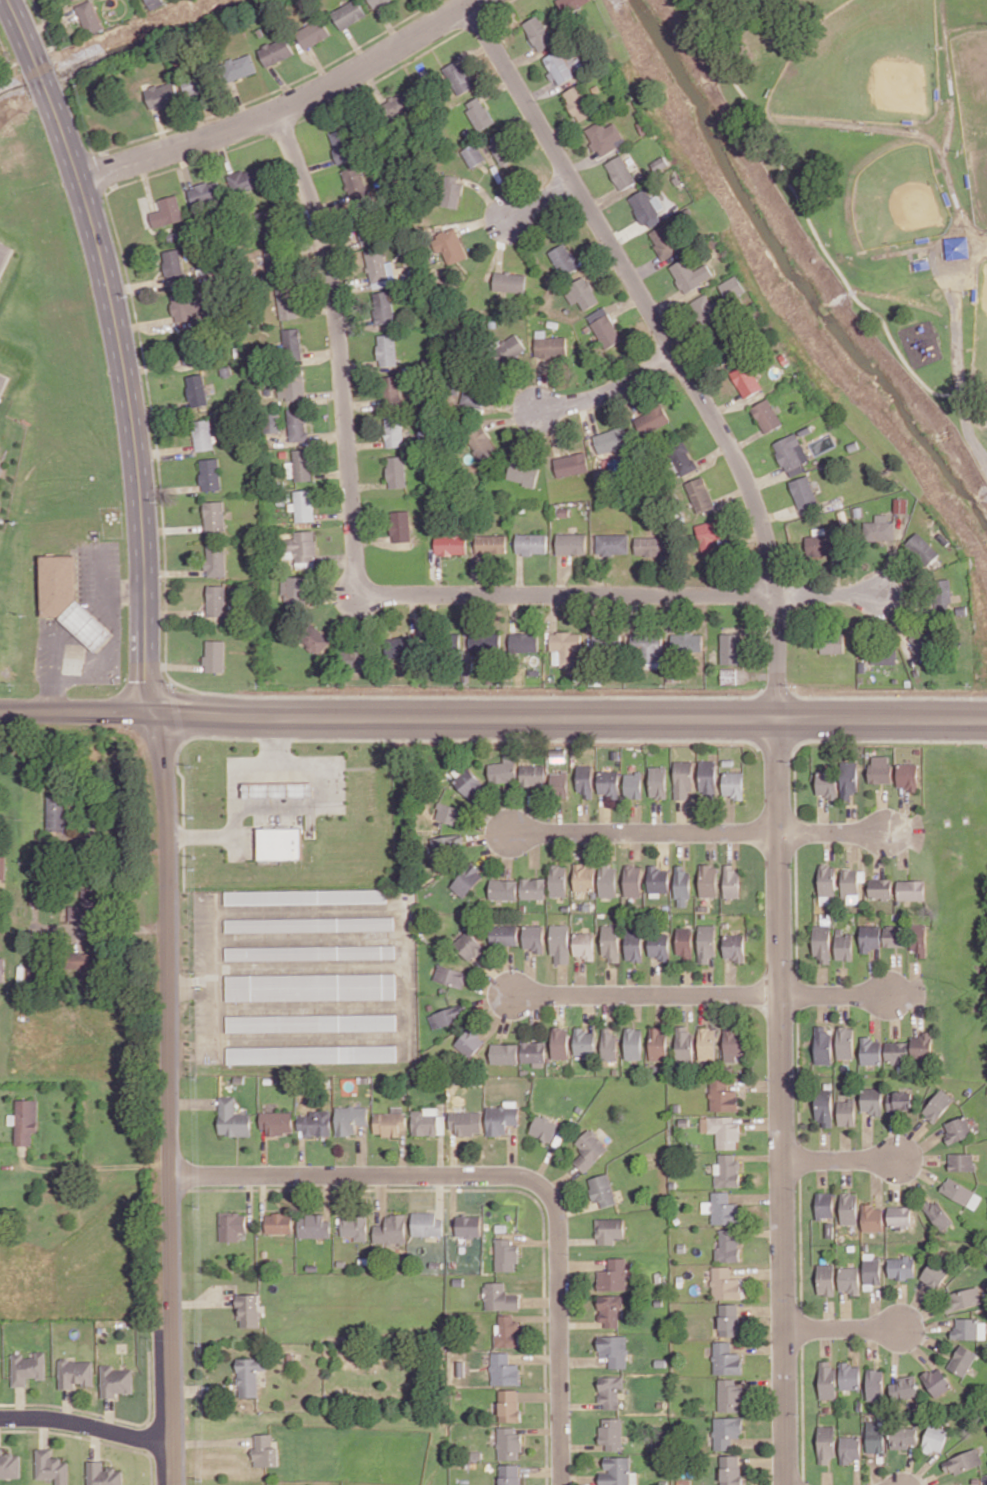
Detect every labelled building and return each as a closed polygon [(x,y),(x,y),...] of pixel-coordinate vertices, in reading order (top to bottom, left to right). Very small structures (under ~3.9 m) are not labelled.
[(104,28),(93,0),(90,0),(76,6),(89,34),(104,28)] [(164,5),(162,0),(146,0),(149,9),(164,5)] [(367,15),(359,0),(353,0),(331,12),(341,30),(367,15)] [(375,9),(389,0),(369,0),(375,9)] [(591,0),(557,0),(564,14),(591,1),(591,0)] [(539,52),(554,42),(538,14),(522,24),(539,52)] [(296,30),(304,49),(331,36),(322,18),(296,30)] [(294,55),(287,36),(258,48),(266,66),(294,55)] [(558,83),(584,72),(578,58),(573,60),(567,48),(543,58),(552,79),(556,78),(558,83)] [(222,63),(229,82),(258,71),(251,52),(222,63)] [(474,87),(460,59),(442,68),(456,96),(474,87)] [(210,94),(211,75),(185,74),(185,93),(210,94)] [(152,111),(181,102),(174,80),(145,90),(152,111)] [(577,121),(593,114),(580,84),(563,91),(577,121)] [(381,101),(389,120),(418,109),(411,90),(381,101)] [(464,104),(478,131),(494,122),(480,96),(464,104)] [(601,155),(625,143),(616,122),(605,127),(602,121),(584,129),(595,151),(598,149),(601,155)] [(517,157),(502,130),(486,140),(501,166),(517,157)] [(333,160),(352,160),(353,134),(334,133),(333,160)] [(471,168),(486,159),(475,142),(460,151),(471,168)] [(637,181),(621,154),(605,164),(621,191),(637,181)] [(651,162),(655,172),(669,166),(665,156),(651,162)] [(265,184),(257,164),(228,175),(235,195),(265,184)] [(351,201),(369,195),(360,165),(341,170),(351,201)] [(457,183),(457,176),(443,175),(441,207),(460,208),(461,183),(457,183)] [(224,197),(218,179),(188,188),(194,207),(224,197)] [(658,194),(650,198),(645,188),(628,197),(645,229),(663,220),(658,211),(665,207),(658,194)] [(149,213),(153,228),(184,220),(177,194),(159,199),(162,210),(149,213)] [(258,242),(273,242),(272,211),(257,211),(258,242)] [(663,260),(681,250),(667,223),(648,233),(663,260)] [(435,252),(443,250),(447,264),(466,258),(457,228),(430,236),(435,252)] [(359,231),(361,246),(374,244),(372,229),(359,231)] [(560,276),(578,269),(567,243),(549,251),(560,276)] [(392,261),(385,262),(382,247),(364,250),(369,282),(394,277),(392,261)] [(167,283),(185,279),(180,248),(161,252),(167,283)] [(281,251),(267,251),(266,271),(280,272),(281,251)] [(669,266),(683,293),(714,277),(707,263),(693,270),(686,257),(669,266)] [(494,272),(493,291),(525,292),(526,273),(494,272)] [(719,284),(729,302),(746,292),(737,274),(719,284)] [(578,300),(583,310),(599,302),(585,276),(562,287),(571,304),(578,300)] [(293,286),(276,289),(281,320),(298,317),(293,286)] [(395,321),(390,290),(371,293),(376,324),(395,321)] [(173,320),(194,319),(192,293),(171,294),(173,320)] [(716,301),(711,303),(706,293),(690,301),(703,329),(725,318),(716,301)] [(605,349),(622,339),(604,306),(586,316),(605,349)] [(284,357),(301,357),(300,327),(283,328),(284,357)] [(566,337),(546,337),(546,330),(535,330),(535,357),(567,356),(566,337)] [(180,334),(181,363),(198,362),(197,333),(180,334)] [(504,364),(527,350),(516,333),(494,347),(504,364)] [(378,366),(396,365),(395,334),(377,334),(378,366)] [(731,371),(743,398),(761,390),(749,362),(731,371)] [(9,376),(0,372),(0,395),(9,376)] [(304,373),(279,372),(278,400),(304,400),(304,373)] [(191,407),(209,404),(203,373),(185,376),(191,407)] [(382,405),(401,404),(400,376),(381,377),(382,405)] [(461,405),(481,405),(482,388),(462,387),(461,405)] [(783,423),(768,398),(751,407),(765,433),(783,423)] [(634,420),(644,437),(671,420),(661,403),(634,420)] [(288,410),(289,441),(306,441),(305,410),(288,410)] [(385,447),(403,446),(402,415),(384,416),(385,447)] [(213,449),(212,420),(193,420),(194,450),(213,449)] [(465,434),(479,461),(497,452),(483,425),(465,434)] [(630,445),(624,426),(593,435),(599,454),(630,445)] [(802,463),(809,460),(796,432),(773,442),(788,478),(805,470),(802,463)] [(849,444),(851,449),(861,446),(859,441),(849,444)] [(680,476),(697,468),(684,442),(666,451),(680,476)] [(310,449),(292,449),(293,462),(285,462),(286,476),(294,476),(294,481),(311,480),(310,449)] [(553,457),(556,476),(589,471),(586,452),(553,457)] [(387,488),(406,487),(405,455),(387,456),(387,488)] [(200,459),(201,490),(221,489),(220,458),(200,459)] [(507,480),(535,486),(540,467),(511,460),(507,480)] [(818,502),(808,475),(789,481),(799,512),(811,508),(810,504),(818,502)] [(295,521),(315,521),(314,489),(291,490),(292,510),(295,510),(295,521)] [(203,501),(204,531),(225,530),(224,501),(203,501)] [(391,542),(411,541),(411,510),(391,510),(391,542)] [(864,522),(864,539),(895,540),(895,522),(888,522),(888,514),(875,514),(875,522),(864,522)] [(697,523),(701,555),(716,553),(715,541),(724,540),(721,520),(697,523)] [(315,530),(294,530),(294,538),(285,538),(285,558),(295,557),(295,567),(316,567),(315,530)] [(926,567),(940,554),(919,530),(905,543),(926,567)] [(939,535),(947,544),(951,540),(943,531),(939,535)] [(556,553),(586,554),(587,533),(557,533),(556,553)] [(475,552),(506,553),(507,535),(476,534),(475,552)] [(547,554),(547,534),(516,534),(515,553),(547,554)] [(596,534),(596,554),(629,553),(628,534),(596,534)] [(807,534),(806,556),(839,557),(840,535),(807,534)] [(466,554),(466,535),(435,536),(435,554),(466,554)] [(635,536),(635,555),(665,556),(666,537),(635,536)] [(225,576),(225,545),(206,545),(206,576),(225,576)] [(76,555),(41,555),(42,617),(58,616),(97,652),(114,633),(76,598),(76,555)] [(305,607),(306,577),(281,576),(280,594),(285,594),(284,606),(305,607)] [(951,610),(950,579),(932,580),(933,611),(951,610)] [(225,585),(207,585),(208,616),(226,616),(225,585)] [(309,649),(319,656),(332,637),(313,624),(304,638),(312,644),(309,649)] [(469,632),(469,651),(500,652),(500,633),(469,632)] [(510,651),(538,651),(538,632),(509,633),(510,651)] [(581,632),(551,632),(551,665),(575,666),(575,650),(581,650),(581,632)] [(720,664),(741,664),(741,633),(721,632),(720,664)] [(460,633),(448,633),(447,651),(460,651),(460,633)] [(702,633),(671,634),(672,655),(703,654),(702,633)] [(662,661),(663,635),(631,634),(630,660),(662,661)] [(389,637),(388,655),(411,657),(412,639),(389,637)] [(844,652),(844,637),(815,637),(815,652),(844,652)] [(225,640),(206,640),(205,672),(225,672),(225,640)] [(897,648),(872,647),(872,664),(897,664),(897,648)] [(504,763),(489,763),(490,782),(517,781),(516,754),(504,754),(504,763)] [(891,783),(891,756),(870,756),(870,783),(891,783)] [(693,761),(675,760),(674,799),(692,800),(693,761)] [(716,760),(699,761),(700,798),(717,798),(716,760)] [(841,799),(851,799),(851,793),(858,792),(858,761),(841,761),(841,799)] [(918,763),(898,763),(898,789),(918,789),(918,763)] [(470,766),(463,771),(459,765),(452,770),(457,778),(454,780),(468,799),(485,786),(470,766)] [(545,765),(520,765),(521,786),(546,786),(545,765)] [(577,792),(584,792),(584,798),(592,798),(593,765),(577,765),(577,792)] [(666,797),(666,766),(649,766),(649,798),(666,797)] [(619,798),(619,770),(599,770),(598,793),(609,793),(609,798),(619,798)] [(837,799),(838,771),(817,771),(817,795),(827,795),(827,799),(837,799)] [(568,795),(568,772),(551,772),(551,795),(568,795)] [(624,772),(625,798),(642,798),(642,772),(624,772)] [(723,795),(733,795),(733,799),(743,800),(744,772),(723,772),(723,795)] [(243,783),(243,798),(314,796),(314,782),(243,783)] [(47,830),(67,831),(67,797),(48,796),(47,830)] [(460,825),(463,807),(439,803),(435,820),(460,825)] [(259,827),(259,858),(302,858),(302,827),(259,827)] [(462,834),(430,838),(432,856),(464,853),(462,834)] [(472,863),(450,886),(463,898),(484,875),(472,863)] [(820,863),(820,894),(836,894),(836,865),(830,865),(830,863),(820,863)] [(574,891),(594,891),(595,865),(574,864),(574,891)] [(566,896),(567,865),(551,865),(550,896),(566,896)] [(599,866),(599,897),(617,896),(616,865),(599,866)] [(624,896),(641,896),(641,865),(625,865),(624,896)] [(659,865),(649,865),(648,891),(669,892),(669,869),(659,869),(659,865)] [(699,896),(717,897),(718,865),(700,865),(699,896)] [(724,897),(740,897),(740,871),(733,871),(733,865),(724,865),(724,897)] [(690,868),(676,867),(675,906),(689,906),(690,868)] [(843,903),(859,903),(859,882),(865,882),(865,870),(843,870),(843,903)] [(520,898),(545,899),(545,878),(520,878),(520,898)] [(869,898),(892,898),(892,878),(870,878),(869,898)] [(518,880),(490,879),(489,899),(517,900),(518,880)] [(897,880),(898,900),(925,900),(925,880),(897,880)] [(226,890),(226,903),(388,900),(388,888),(226,890)] [(226,918),(227,930),(395,928),(394,916),(226,918)] [(912,923),(912,949),(916,949),(916,950),(919,950),(919,955),(927,955),(927,923),(912,923)] [(569,924),(550,925),(551,954),(555,954),(555,964),(569,963),(569,924)] [(887,924),(887,927),(885,927),(885,945),(907,945),(907,927),(894,927),(894,924),(887,924)] [(490,926),(491,945),(518,944),(518,925),(490,926)] [(544,925),(523,925),(523,950),(544,951),(544,925)] [(602,955),(608,955),(608,962),(619,962),(619,925),(602,925),(602,955)] [(715,925),(698,926),(699,964),(710,963),(709,956),(716,956),(715,925)] [(815,925),(815,953),(819,953),(819,957),(821,957),(821,962),(831,962),(831,925),(815,925)] [(862,925),(862,951),(871,951),(871,948),(874,948),(874,946),(881,946),(881,925),(862,925)] [(677,959),(693,960),(693,928),(678,927),(677,959)] [(625,961),(642,961),(643,929),(626,928),(625,961)] [(470,962),(486,947),(469,929),(453,944),(470,962)] [(574,932),(573,955),(584,955),(584,960),(594,960),(594,933),(574,932)] [(837,934),(837,957),(845,957),(845,958),(853,959),(853,932),(847,932),(846,934),(837,934)] [(649,958),(669,959),(670,934),(649,933),(649,958)] [(744,934),(724,935),(724,958),(734,958),(734,962),(745,962),(744,934)] [(227,947),(227,959),(395,956),(395,944),(227,947)] [(97,976),(96,952),(67,953),(68,970),(78,970),(78,977),(97,976)] [(468,973),(438,963),(433,979),(463,989),(468,973)] [(227,975),(227,999),(395,997),(395,973),(227,975)] [(428,1013),(431,1028),(466,1020),(462,1005),(428,1013)] [(228,1016),(228,1030),(396,1028),(396,1014),(228,1016)] [(677,1024),(677,1061),(694,1060),(694,1032),(690,1032),(690,1030),(688,1030),(688,1024),(677,1024)] [(816,1024),(816,1062),(832,1062),(832,1033),(829,1033),(829,1029),(826,1029),(826,1024),(816,1024)] [(838,1025),(838,1057),(854,1056),(854,1028),(847,1028),(847,1026),(845,1026),(845,1025),(838,1025)] [(469,1059),(485,1040),(470,1026),(453,1044),(469,1059)] [(625,1026),(626,1058),(642,1057),(642,1045),(641,1028),(636,1028),(636,1027),(633,1027),(633,1026),(625,1026)] [(651,1026),(650,1058),(667,1058),(667,1029),(661,1029),(661,1026),(651,1026)] [(699,1026),(699,1058),(716,1058),(716,1028),(710,1028),(710,1026),(699,1026)] [(725,1026),(725,1054),(745,1054),(745,1030),(737,1030),(737,1028),(734,1028),(734,1026),(725,1026)] [(569,1058),(568,1027),(551,1028),(552,1059),(569,1058)] [(574,1055),(594,1055),(595,1032),(583,1032),(584,1027),(575,1027),(574,1055)] [(913,1036),(913,1056),(933,1056),(933,1029),(924,1029),(924,1033),(921,1033),(921,1036),(913,1036)] [(618,1059),(618,1030),(602,1030),(602,1059),(618,1059)] [(862,1036),(862,1062),(882,1062),(882,1040),(874,1040),(874,1038),(870,1038),(870,1036),(862,1036)] [(886,1040),(886,1059),(893,1059),(893,1062),(909,1061),(909,1040),(886,1040)] [(521,1062),(532,1062),(532,1067),(545,1067),(545,1041),(520,1042),(521,1062)] [(517,1064),(518,1044),(490,1043),(490,1063),(517,1064)] [(229,1047),(229,1062),(396,1060),(396,1044),(229,1047)] [(585,1064),(585,1072),(594,1072),(595,1065),(585,1064)] [(711,1077),(711,1090),(709,1091),(709,1095),(711,1096),(711,1109),(717,1109),(739,1109),(739,1095),(737,1095),(737,1090),(728,1089),(728,1077),(711,1077)] [(816,1087),(816,1118),(820,1118),(820,1120),(823,1120),(823,1125),(833,1125),(833,1087),(816,1087)] [(862,1087),(862,1108),(871,1108),(871,1111),(874,1111),(874,1113),(882,1113),(883,1087),(862,1087)] [(942,1087),(955,1098),(935,1122),(927,1115),(928,1113),(924,1110),(942,1087)] [(888,1093),(888,1108),(899,1108),(899,1106),(913,1106),(913,1090),(895,1090),(895,1093),(888,1093)] [(219,1095),(219,1132),(228,1132),(228,1134),(251,1134),(251,1114),(251,1113),(236,1113),(236,1095),(219,1095)] [(839,1100),(839,1124),(856,1123),(856,1097),(849,1097),(849,1100),(839,1100)] [(14,1143),(32,1144),(33,1129),(37,1129),(38,1099),(16,1098),(14,1143)] [(336,1106),(336,1134),(348,1134),(351,1134),(351,1132),(356,1132),(356,1122),(368,1122),(368,1106),(355,1105),(353,1104),(350,1104),(348,1106),(336,1106)] [(487,1106),(488,1133),(501,1133),(501,1131),(507,1131),(506,1122),(519,1122),(519,1105),(506,1106),(504,1104),(502,1104),(500,1106),(487,1106)] [(298,1113),(298,1129),(305,1129),(305,1133),(307,1135),(312,1135),(313,1133),(315,1133),(317,1133),(317,1134),(331,1134),(331,1109),(310,1109),(310,1114),(298,1113)] [(412,1109),(412,1133),(426,1133),(426,1132),(427,1132),(429,1132),(431,1134),(435,1134),(437,1132),(438,1114),(424,1114),(424,1109),(412,1109)] [(450,1110),(449,1128),(457,1128),(456,1134),(473,1134),(473,1130),(481,1130),(481,1111),(450,1110)] [(261,1111),(261,1127),(268,1127),(268,1134),(277,1134),(285,1134),(285,1130),(293,1130),(293,1111),(261,1111)] [(374,1111),(374,1131),(382,1131),(382,1135),(399,1135),(399,1128),(406,1128),(406,1111),(374,1111)] [(537,1113),(530,1131),(552,1141),(560,1123),(550,1119),(551,1117),(544,1114),(543,1116),(537,1113)] [(946,1122),(949,1130),(947,1131),(948,1134),(946,1135),(949,1142),(973,1133),(966,1114),(946,1122)] [(716,1149),(739,1149),(739,1123),(733,1123),(733,1117),(701,1116),(701,1132),(717,1132),(716,1149)] [(589,1127),(576,1141),(582,1147),(581,1148),(584,1151),(576,1160),(585,1169),(608,1146),(602,1140),(602,1138),(600,1136),(598,1136),(596,1134),(598,1132),(593,1128),(592,1129),(589,1127)] [(950,1152),(950,1169),(974,1169),(974,1151),(950,1152)] [(720,1153),(720,1172),(715,1172),(715,1186),(740,1185),(740,1170),(738,1170),(738,1167),(741,1165),(741,1161),(738,1159),(735,1159),(735,1153),(720,1153)] [(589,1177),(592,1186),(589,1187),(593,1199),(596,1198),(596,1199),(600,1198),(602,1205),(616,1201),(608,1172),(589,1177)] [(945,1179),(940,1189),(966,1204),(975,1189),(950,1176),(948,1180),(945,1179)] [(712,1191),(712,1203),(711,1205),(711,1207),(713,1210),(713,1221),(740,1221),(740,1208),(738,1208),(738,1202),(729,1202),(729,1190),(712,1191)] [(817,1191),(817,1217),(823,1217),(823,1215),(835,1215),(834,1190),(817,1191)] [(842,1191),(842,1222),(858,1221),(858,1192),(851,1193),(851,1191),(842,1191)] [(921,1204),(944,1230),(955,1220),(938,1200),(936,1202),(934,1200),(932,1202),(928,1198),(921,1204)] [(863,1202),(864,1230),(884,1230),(884,1207),(875,1207),(875,1204),(872,1205),(872,1202),(863,1202)] [(890,1205),(890,1224),(902,1224),(902,1226),(908,1226),(908,1224),(912,1224),(911,1205),(890,1205)] [(220,1211),(220,1239),(239,1240),(239,1229),(245,1229),(245,1214),(239,1214),(239,1211),(230,1211),(230,1213),(227,1213),(227,1211),(220,1211)] [(266,1214),(266,1230),(291,1230),(291,1214),(285,1214),(285,1211),(273,1211),(273,1214),(266,1214)] [(413,1211),(413,1234),(444,1234),(443,1217),(436,1217),(436,1211),(413,1211)] [(306,1213),(306,1216),(298,1216),(298,1235),(330,1235),(330,1219),(323,1220),(323,1212),(306,1213)] [(341,1215),(341,1234),(354,1234),(354,1239),(367,1239),(367,1214),(355,1214),(355,1215),(350,1215),(348,1213),(343,1213),(341,1215)] [(374,1224),(374,1240),(406,1240),(406,1213),(391,1213),(391,1215),(386,1215),(386,1224),(374,1224)] [(457,1215),(457,1234),(481,1234),(481,1215),(467,1215),(467,1213),(464,1213),(462,1213),(462,1215),(457,1215)] [(596,1217),(596,1236),(599,1236),(599,1242),(615,1242),(615,1236),(625,1236),(624,1217),(596,1217)] [(826,1236),(833,1236),(834,1221),(827,1221),(826,1236)] [(720,1227),(720,1247),(715,1247),(716,1260),(740,1259),(740,1246),(738,1246),(738,1242),(741,1241),(741,1237),(738,1234),(738,1227),(720,1227)] [(497,1269),(516,1269),(516,1261),(519,1261),(519,1244),(511,1244),(511,1238),(497,1238),(497,1269)] [(678,1242),(678,1251),(686,1251),(686,1242),(678,1242)] [(609,1256),(610,1269),(599,1269),(599,1288),(627,1287),(627,1276),(629,1274),(629,1271),(627,1268),(626,1256),(609,1256)] [(865,1258),(865,1282),(882,1282),(881,1256),(875,1256),(875,1258),(865,1258)] [(890,1257),(890,1275),(898,1275),(898,1278),(907,1277),(907,1275),(916,1274),(916,1256),(890,1257)] [(922,1276),(929,1281),(927,1283),(937,1289),(950,1270),(934,1259),(922,1276)] [(819,1264),(819,1292),(826,1292),(826,1293),(835,1293),(835,1264),(819,1264)] [(713,1265),(713,1278),(711,1279),(711,1283),(713,1285),(713,1296),(741,1296),(741,1282),(739,1282),(739,1277),(730,1277),(730,1266),(713,1265)] [(840,1266),(840,1289),(849,1289),(849,1290),(852,1290),(852,1293),(860,1293),(860,1266),(840,1266)] [(454,1276),(454,1284),(464,1284),(464,1277),(454,1276)] [(487,1281),(487,1285),(484,1285),(484,1291),(487,1291),(487,1294),(485,1295),(485,1298),(487,1299),(487,1308),(519,1307),(519,1294),(507,1294),(507,1289),(505,1289),(505,1281),(487,1281)] [(943,1294),(947,1310),(983,1301),(979,1285),(943,1294)] [(236,1292),(236,1306),(238,1306),(238,1318),(241,1318),(241,1325),(260,1325),(260,1292),(236,1292)] [(599,1294),(623,1294),(623,1306),(618,1306),(619,1326),(606,1326),(606,1320),(601,1320),(599,1318),(599,1313),(601,1311),(601,1307),(599,1307),(599,1294)] [(720,1302),(720,1334),(742,1334),(741,1322),(740,1322),(740,1314),(738,1315),(738,1302),(720,1302)] [(500,1314),(501,1333),(496,1333),(496,1345),(520,1345),(519,1320),(513,1320),(513,1314),(500,1314)] [(958,1316),(958,1326),(955,1326),(955,1329),(953,1329),(953,1337),(979,1337),(979,1317),(958,1316)] [(600,1335),(600,1349),(602,1349),(602,1354),(611,1353),(611,1366),(624,1366),(628,1366),(628,1354),(629,1352),(629,1349),(627,1347),(627,1335),(600,1335)] [(714,1340),(714,1353),(712,1354),(713,1357),(714,1360),(714,1372),(743,1372),(743,1356),(740,1356),(740,1352),(730,1352),(730,1340),(714,1340)] [(962,1342),(949,1366),(965,1375),(979,1352),(962,1342)] [(12,1352),(12,1376),(12,1385),(27,1384),(27,1375),(36,1375),(36,1377),(44,1377),(44,1374),(44,1351),(36,1351),(36,1357),(22,1357),(22,1352),(12,1352)] [(493,1351),(493,1364),(491,1365),(491,1369),(493,1370),(493,1383),(521,1382),(520,1370),(520,1368),(518,1368),(518,1363),(509,1363),(509,1351),(493,1351)] [(236,1357),(266,1356),(266,1369),(258,1369),(258,1395),(240,1396),(239,1383),(237,1381),(237,1376),(238,1374),(238,1370),(236,1370),(236,1357)] [(60,1387),(74,1386),(74,1380),(83,1380),(83,1383),(93,1383),(92,1372),(92,1360),(68,1360),(68,1359),(66,1357),(61,1357),(59,1359),(59,1374),(60,1387)] [(821,1360),(821,1397),(837,1397),(837,1367),(833,1367),(833,1365),(830,1365),(830,1360),(821,1360)] [(841,1360),(841,1388),(861,1387),(860,1366),(852,1366),(852,1363),(849,1363),(849,1360),(841,1360)] [(102,1364),(102,1372),(102,1396),(116,1396),(116,1390),(133,1390),(132,1368),(113,1368),(113,1364),(102,1364)] [(868,1367),(869,1399),(885,1399),(884,1369),(878,1370),(878,1367),(868,1367)] [(922,1374),(937,1395),(953,1384),(941,1367),(935,1372),(933,1369),(930,1371),(929,1369),(922,1374)] [(891,1383),(894,1398),(919,1393),(915,1373),(898,1377),(899,1382),(891,1383)] [(600,1375),(624,1374),(624,1389),(619,1389),(619,1407),(606,1407),(606,1401),(602,1402),(600,1399),(600,1394),(602,1392),(602,1389),(600,1390),(600,1375)] [(720,1377),(720,1409),(740,1409),(740,1401),(743,1401),(743,1384),(736,1384),(736,1377),(720,1377)] [(500,1389),(500,1420),(521,1420),(521,1411),(521,1408),(519,1408),(519,1401),(518,1401),(518,1389),(500,1389)] [(715,1416),(715,1429),(713,1431),(713,1434),(715,1436),(716,1448),(733,1447),(732,1435),(741,1435),(741,1430),(743,1430),(743,1428),(743,1416),(715,1416)] [(604,1417),(604,1425),(601,1425),(601,1442),(608,1442),(608,1448),(623,1448),(623,1417),(604,1417)] [(868,1420),(869,1450),(885,1450),(885,1420),(868,1420)] [(931,1423),(950,1429),(942,1450),(935,1447),(934,1450),(931,1449),(930,1452),(922,1449),(931,1423)] [(498,1426),(499,1442),(497,1443),(497,1446),(499,1447),(499,1458),(519,1458),(519,1450),(523,1450),(522,1431),(516,1431),(516,1425),(498,1426)] [(835,1426),(819,1425),(818,1463),(834,1464),(835,1426)] [(892,1425),(892,1447),(909,1447),(909,1442),(919,1442),(919,1426),(892,1425)] [(255,1433),(256,1447),(252,1447),(252,1459),(255,1459),(255,1465),(280,1464),(279,1446),(273,1446),(272,1432),(255,1433)] [(841,1435),(841,1463),(851,1463),(851,1459),(854,1459),(854,1457),(861,1457),(861,1435),(841,1435)] [(20,1475),(20,1454),(13,1454),(13,1452),(10,1452),(6,1452),(6,1453),(2,1453),(2,1447),(0,1447),(0,1475),(20,1475)] [(36,1477),(46,1477),(46,1476),(56,1476),(56,1484),(67,1484),(67,1460),(60,1460),(60,1457),(50,1457),(50,1448),(36,1448),(36,1477)] [(945,1461),(949,1470),(952,1468),(953,1470),(956,1469),(957,1472),(983,1461),(978,1448),(951,1458),(945,1461)] [(722,1484),(743,1484),(743,1474),(741,1474),(741,1466),(740,1466),(740,1454),(721,1454),(722,1484)] [(606,1467),(611,1467),(611,1471),(601,1472),(602,1484),(632,1484),(632,1455),(606,1456),(606,1467)] [(88,1484),(122,1484),(121,1469),(115,1469),(115,1466),(111,1466),(107,1466),(107,1469),(103,1469),(102,1460),(88,1460),(88,1484)] [(500,1484),(522,1484),(522,1483),(520,1483),(520,1475),(519,1475),(519,1463),(500,1463),(500,1484)]
